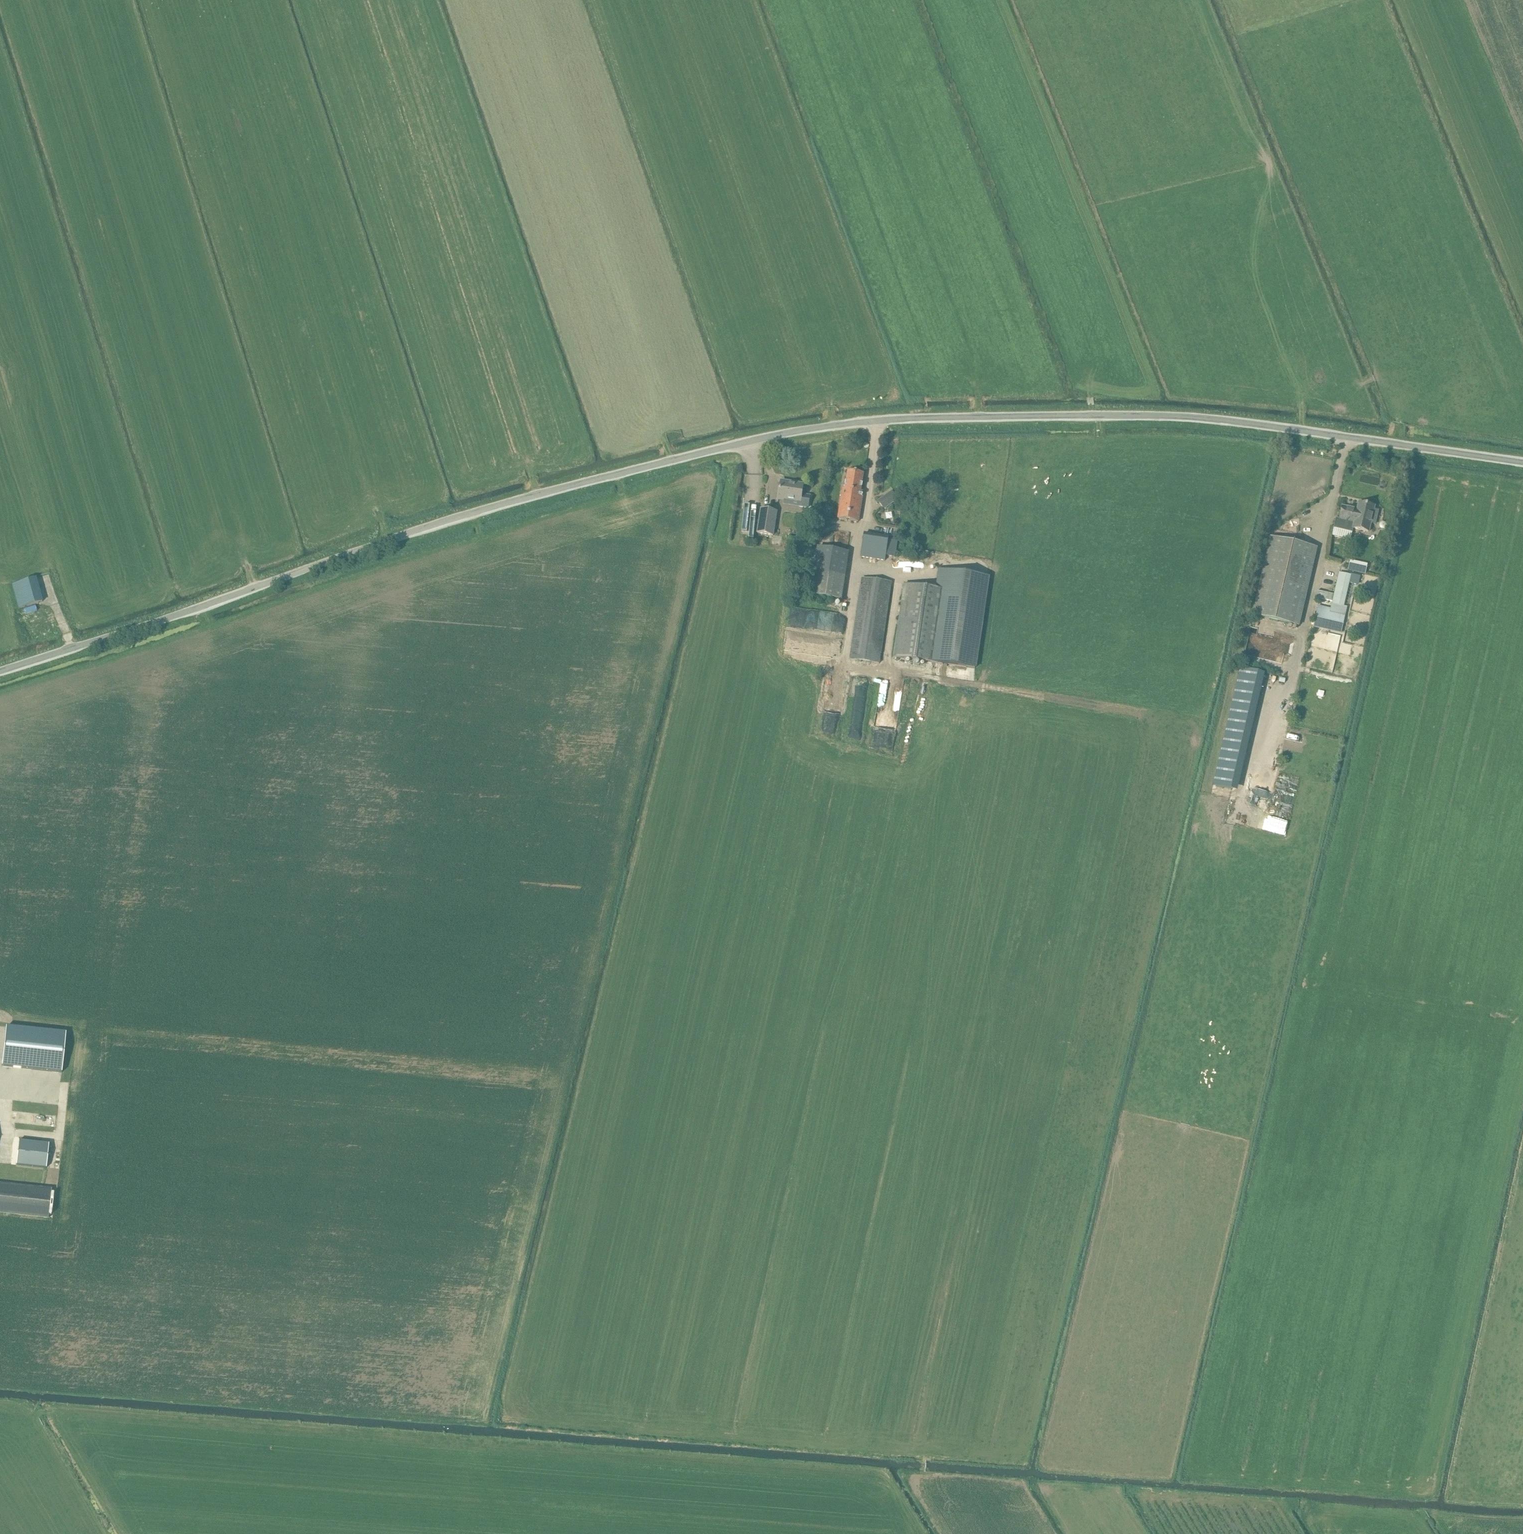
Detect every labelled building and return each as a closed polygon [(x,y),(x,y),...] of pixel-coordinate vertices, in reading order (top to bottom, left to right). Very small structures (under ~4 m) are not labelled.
[(848,471),(845,489),(843,488),(838,519),(859,522),(864,491),(861,491),(864,473),(848,471)] [(803,484),(787,482),(787,484),(781,483),(778,499),(779,499),(779,497),(800,501),(799,506),(808,507),(810,496),(802,495),(803,484)] [(884,509),(898,499),(891,491),(878,501),(884,509)] [(1342,506),(1339,519),(1335,518),(1333,528),(1352,533),(1353,528),(1368,532),(1370,523),(1375,524),(1378,511),(1373,510),(1374,506),(1359,503),(1357,510),(1342,506)] [(749,509),(743,535),(748,536),(753,511),(749,509)] [(760,509),(757,533),(774,536),(777,511),(760,509)] [(864,533),(860,557),(867,558),(867,561),(873,562),(874,559),(884,561),(885,555),(895,557),(898,542),(888,540),(888,537),(864,533)] [(1270,537),(1252,616),(1300,626),(1318,548),(1270,537)] [(817,547),(810,596),(842,600),(849,552),(817,547)] [(975,668),(988,576),(939,569),(936,588),(905,584),(894,657),(975,668)] [(1347,607),(1344,606),(1351,576),(1339,573),(1330,609),(1318,606),(1313,627),(1341,634),(1347,607)] [(36,578),(12,584),(18,609),(42,602),(36,578)] [(861,578),(849,659),(880,663),(892,583),(861,578)] [(1317,590),(1316,597),(1331,600),(1333,594),(1317,590)] [(1319,645),(1337,650),(1341,635),(1318,629),(1313,645),(1319,647),(1319,645)] [(1275,633),(1274,637),(1252,633),(1247,654),(1283,661),(1288,636),(1275,633)] [(1240,668),(1233,698),(1257,703),(1264,674),(1240,668)] [(837,702),(825,702),(824,731),(836,731),(837,702)] [(874,748),(892,748),(893,720),(874,720),(874,748)] [(1257,821),(1287,825),(1288,817),(1258,813),(1257,821)] [(6,1027),(2,1066),(61,1072),(66,1033),(6,1027)] [(19,1141),(16,1165),(46,1168),(49,1144),(19,1141)] [(50,1190),(51,1180),(44,1179),(43,1189),(0,1184),(0,1212),(47,1218),(51,1190),(50,1190)]
